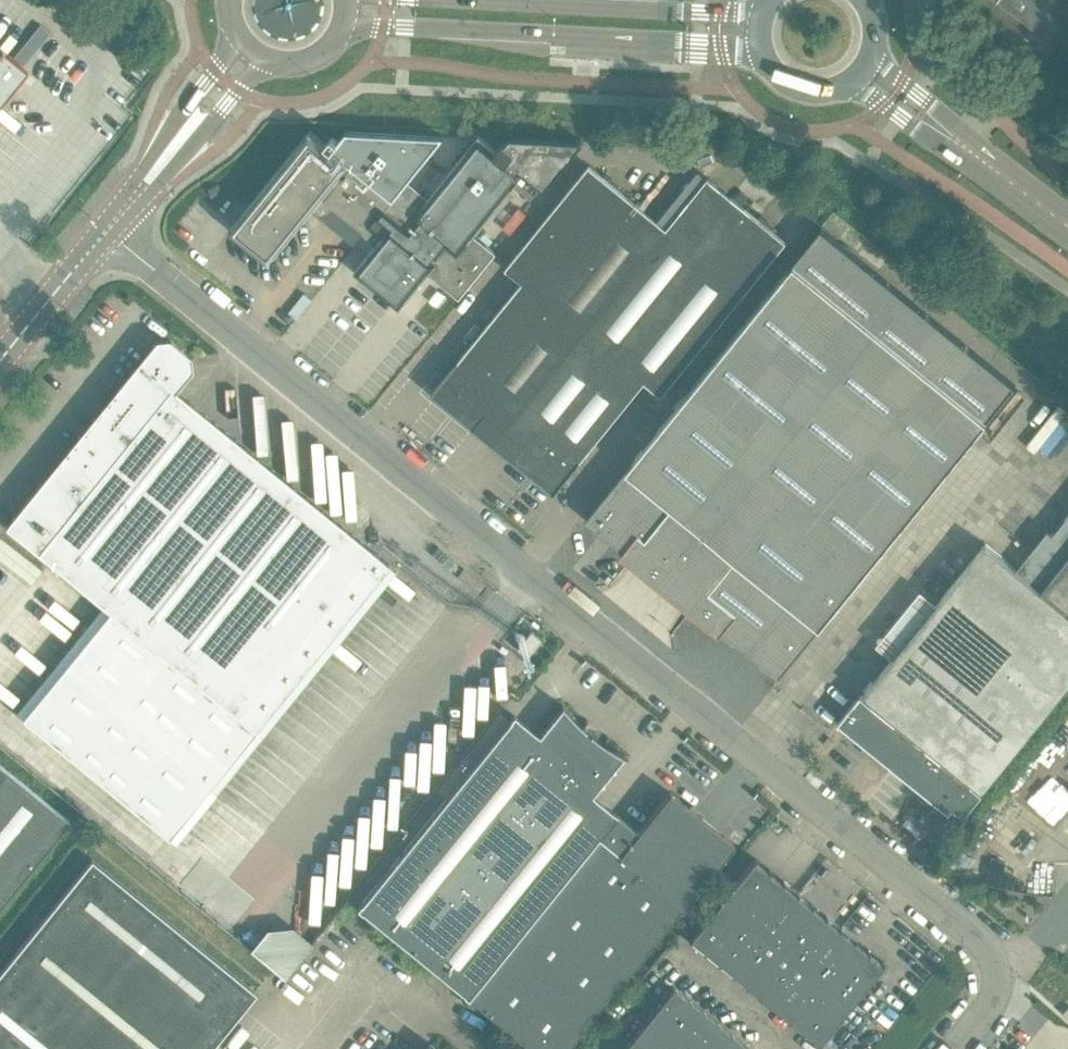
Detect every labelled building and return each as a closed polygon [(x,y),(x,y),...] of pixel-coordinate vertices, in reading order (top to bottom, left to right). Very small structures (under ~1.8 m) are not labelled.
[(1033,26),(1053,0),(999,0),(1033,26)] [(21,67),(0,50),(0,93),(21,67)] [(247,207),(230,228),(269,260),(320,197),(326,190),(369,225),(366,228),(379,239),(354,271),(400,308),(414,290),(428,272),(459,297),(496,252),(475,234),(524,173),(542,187),(540,190),(542,192),(583,141),(581,139),(580,140),(510,137),(505,143),(503,141),(496,150),(478,135),(428,196),(408,180),(444,135),(346,130),(338,141),(331,135),(325,142),(310,129),(247,207)] [(504,428),(666,228),(589,165),(506,267),(523,281),(432,392),(474,426),(485,412),(504,428)] [(666,228),(504,428),(523,444),(512,457),(554,491),(645,379),(667,397),(682,379),(676,374),(785,240),(707,177),(666,228)] [(780,674),(1015,384),(822,226),(586,517),(780,674)] [(208,787),(388,564),(376,554),(291,485),(188,402),(170,387),(186,368),(185,359),(167,344),(158,344),(119,392),(113,388),(102,402),(108,406),(9,528),(6,525),(5,526),(108,610),(22,717),(168,836),(208,787)] [(1067,686),(1067,513),(1009,583),(973,555),(862,694),(861,693),(837,722),(948,812),(953,806),(964,814),(1067,686)] [(526,656),(540,639),(530,630),(516,647),(526,656)] [(733,844),(699,816),(669,791),(637,831),(591,794),(622,756),(624,757),(625,755),(610,747),(597,738),(584,728),(572,716),(561,704),(560,705),(561,707),(538,735),(513,714),(356,908),(530,1048),(567,1048),(733,844)] [(60,830),(68,820),(60,813),(0,765),(0,904),(60,830)] [(883,962),(754,858),(688,940),(816,1044),(883,962)] [(254,991),(91,859),(60,896),(0,971),(0,1048),(207,1048),(254,991)] [(673,987),(622,1048),(750,1048),(673,987)]
